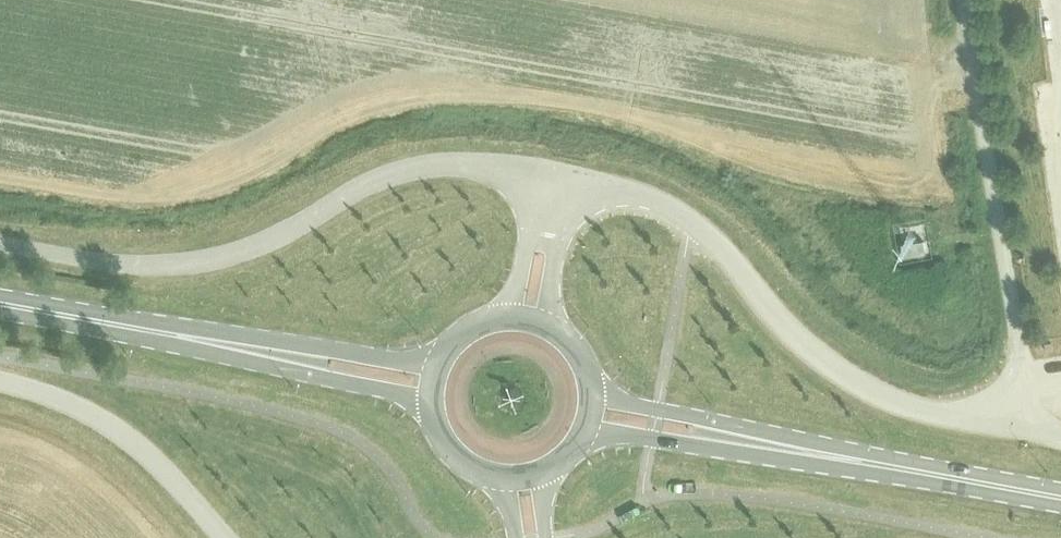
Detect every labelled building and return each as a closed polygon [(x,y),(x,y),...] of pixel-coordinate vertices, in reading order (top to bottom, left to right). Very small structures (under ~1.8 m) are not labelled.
[(925,254),(923,241),(901,245),(903,258),(925,254)]
